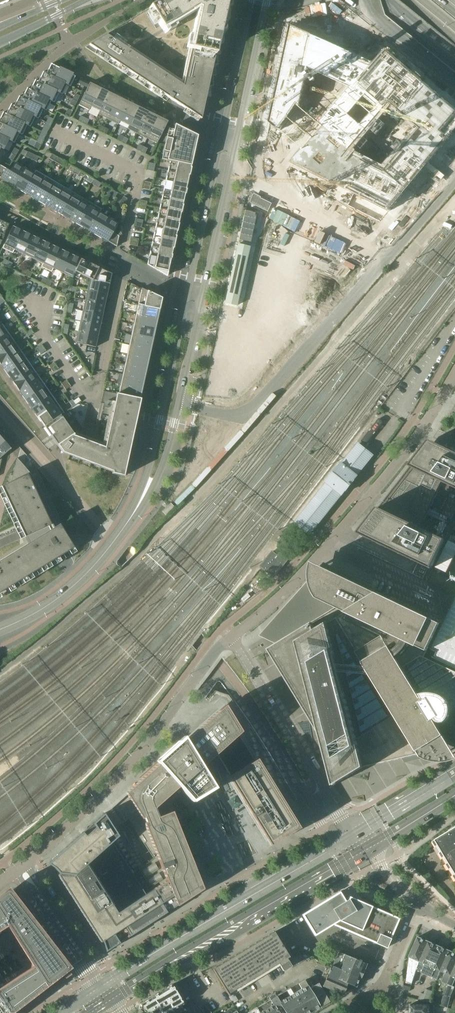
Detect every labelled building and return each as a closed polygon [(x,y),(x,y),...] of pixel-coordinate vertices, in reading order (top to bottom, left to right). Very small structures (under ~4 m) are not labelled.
[(85,47),(86,47),(125,73),(161,97),(167,101),(169,98),(171,99),(191,112),(201,119),(206,96),(209,96),(224,24),(222,24),(226,8),(227,3),(227,1),(227,0),(163,0),(85,47)] [(294,164),(392,212),(454,133),(454,109),(387,52),(377,64),(291,27),(271,124),(304,152),(294,164)] [(46,73),(46,74),(68,84),(67,85),(71,87),(76,76),(54,65),(52,69),(49,67),(46,73)] [(38,81),(38,82),(60,93),(59,93),(63,95),(67,85),(68,84),(46,74),(44,77),(41,76),(38,81)] [(30,90),(52,101),(51,101),(55,103),(59,93),(60,93),(38,82),(36,85),(33,84),(30,90)] [(90,83),(79,105),(89,110),(91,106),(100,88),(90,83)] [(100,88),(91,106),(100,111),(109,93),(100,88)] [(22,98),(44,109),(43,109),(47,111),(51,101),(52,101),(30,90),(28,93),(25,92),(22,98)] [(100,111),(98,114),(99,114),(108,119),(119,97),(109,93),(100,111)] [(119,97),(108,119),(118,124),(120,121),(129,102),(119,97)] [(14,106),(36,117),(35,117),(39,119),(43,109),(44,109),(22,98),(20,102),(17,100),(14,106)] [(129,102),(120,121),(130,125),(139,107),(129,102)] [(6,114),(28,125),(27,125),(31,127),(35,117),(36,117),(14,106),(12,110),(9,108),(6,114)] [(130,125),(128,129),(138,134),(149,112),(139,107),(130,125)] [(149,112),(138,134),(148,139),(158,117),(149,112)] [(20,133),(19,134),(23,135),(27,125),(28,125),(6,114),(4,118),(1,116),(0,118),(0,123),(20,133)] [(158,117),(148,139),(157,143),(162,134),(168,121),(158,117)] [(170,161),(191,166),(198,136),(168,122),(162,134),(172,136),(172,140),(166,138),(163,152),(168,153),(167,161),(170,162),(170,161)] [(8,140),(15,143),(19,134),(20,133),(0,123),(0,135),(8,140)] [(0,148),(3,150),(8,140),(0,135),(0,147),(0,148)] [(170,162),(168,171),(189,175),(191,166),(170,161),(170,162)] [(7,169),(1,178),(15,186),(25,168),(15,163),(10,171),(7,169)] [(25,168),(15,186),(24,192),(34,174),(25,168)] [(34,174),(24,192),(33,197),(46,176),(36,170),(34,174)] [(168,171),(166,180),(187,185),(189,175),(168,171)] [(46,176),(33,197),(42,203),(55,181),(46,176)] [(166,180),(164,189),(185,194),(187,185),(166,180)] [(55,181),(42,203),(52,208),(64,187),(55,181)] [(64,187),(52,208),(61,214),(74,192),(64,187)] [(164,189),(162,199),(183,203),(185,194),(164,189)] [(74,192),(61,214),(70,219),(83,198),(74,192)] [(125,208),(127,199),(124,196),(119,204),(125,208)] [(83,198),(70,219),(80,225),(92,203),(83,198)] [(162,199),(160,208),(181,213),(183,203),(162,199)] [(92,203),(80,225),(89,230),(100,212),(102,209),(92,203)] [(160,208),(158,217),(179,222),(181,213),(160,208)] [(100,212),(89,230),(98,236),(109,218),(100,212)] [(158,217),(156,227),(177,231),(179,222),(158,217)] [(109,218),(98,236),(117,247),(119,236),(113,233),(118,223),(109,218)] [(5,235),(9,224),(0,220),(0,233),(5,235)] [(13,226),(2,248),(13,253),(15,250),(14,249),(22,231),(13,226)] [(156,227),(153,236),(175,241),(177,231),(156,227)] [(22,231),(14,249),(15,250),(23,254),(32,235),(22,231)] [(32,235),(23,254),(33,259),(42,240),(32,235)] [(153,236),(151,246),(173,250),(175,241),(153,236)] [(42,240),(33,259),(43,263),(52,245),(42,240)] [(43,263),(41,267),(51,272),(52,268),(61,250),(52,245),(43,263)] [(151,246),(149,255),(171,260),(173,250),(151,246)] [(61,250),(52,268),(62,273),(71,254),(61,250)] [(71,254),(62,273),(73,278),(74,275),(76,272),(75,271),(81,259),(71,254)] [(149,255),(147,265),(154,268),(154,269),(167,277),(169,268),(171,260),(149,255)] [(81,259),(75,271),(76,272),(80,274),(83,276),(89,263),(81,259)] [(89,263),(83,276),(90,279),(92,280),(98,267),(97,267),(89,263)] [(98,267),(92,280),(110,284),(112,274),(104,270),(98,267)] [(90,279),(88,290),(108,294),(110,284),(92,280),(90,279)] [(141,290),(138,305),(160,310),(160,307),(161,302),(162,298),(148,292),(148,291),(142,288),(141,290)] [(88,290),(85,300),(105,305),(108,294),(88,290)] [(85,300),(83,311),(103,315),(105,305),(85,300)] [(138,305),(136,315),(157,320),(158,317),(159,312),(160,310),(138,305)] [(83,311),(81,321),(101,326),(103,315),(83,311)] [(136,315),(134,325),(155,330),(156,327),(157,322),(157,320),(136,315)] [(81,321),(78,332),(98,336),(101,326),(81,321)] [(9,333),(3,324),(0,326),(0,339),(9,333)] [(134,325),(131,335),(153,340),(154,337),(155,332),(155,330),(134,325)] [(31,330),(27,333),(24,335),(26,338),(34,333),(31,330)] [(78,332),(76,343),(96,347),(98,336),(78,332)] [(15,342),(9,333),(0,339),(0,352),(15,342)] [(131,335),(129,345),(151,350),(151,347),(153,342),(153,340),(131,335)] [(1,365),(21,351),(15,342),(0,352),(0,364),(1,365)] [(129,345),(127,355),(149,359),(149,357),(150,352),(151,350),(129,345)] [(21,351),(1,365),(4,369),(7,374),(27,359),(21,351)] [(127,355),(125,365),(146,369),(147,367),(148,362),(149,359),(127,355)] [(27,359),(7,374),(10,378),(10,377),(13,382),(14,382),(34,368),(27,359)] [(125,365),(123,375),(144,379),(145,377),(146,372),(146,369),(125,365)] [(13,382),(19,391),(19,392),(20,391),(40,377),(34,368),(14,382),(13,382)] [(123,375),(121,385),(142,389),(143,387),(144,382),(144,379),(123,375)] [(40,377),(20,391),(23,396),(22,396),(25,400),(46,386),(40,377)] [(119,394),(118,395),(140,399),(141,400),(141,399),(140,399),(141,396),(142,391),(142,389),(121,385),(119,394)] [(46,386),(25,400),(28,404),(29,404),(32,409),(52,395),(46,386)] [(112,474),(124,476),(128,456),(141,400),(140,399),(118,395),(119,394),(117,394),(115,402),(105,447),(74,436),(75,435),(61,415),(45,427),(63,453),(64,452),(101,467),(113,472),(112,474)] [(52,395),(32,409),(35,413),(35,414),(38,418),(58,403),(52,395)] [(58,403),(38,418),(41,422),(45,427),(61,415),(65,413),(58,403)] [(384,422),(379,418),(361,441),(366,444),(367,442),(381,425),(384,422)] [(404,476),(359,533),(430,567),(444,538),(421,527),(443,482),(454,488),(454,452),(431,440),(404,476)] [(0,445),(0,467),(3,456),(11,449),(4,441),(3,442),(0,445)] [(296,522),(296,523),(310,534),(310,533),(342,494),(343,495),(358,476),(357,475),(373,456),(373,455),(359,444),(358,444),(358,445),(343,464),(342,463),(327,482),(328,483),(296,522)] [(7,484),(1,487),(28,544),(0,561),(0,592),(74,548),(60,525),(57,526),(36,479),(17,458),(11,482),(7,484)] [(174,506),(171,503),(162,511),(166,515),(174,506)] [(259,635),(278,644),(270,649),(322,735),(334,783),(335,786),(337,784),(366,766),(411,756),(420,754),(421,757),(423,758),(426,759),(428,760),(430,760),(432,761),(434,761),(437,762),(439,762),(441,762),(444,762),(446,762),(447,761),(448,761),(450,761),(452,760),(454,760),(454,753),(442,732),(435,720),(437,719),(437,720),(438,721),(439,721),(440,722),(441,722),(442,723),(443,723),(444,723),(445,722),(446,722),(447,721),(448,720),(449,718),(450,717),(451,716),(451,714),(451,713),(452,711),(452,710),(454,708),(454,667),(435,657),(437,653),(431,650),(444,624),(441,623),(378,593),(375,594),(368,599),(362,590),(366,587),(367,586),(325,566),(324,567),(313,562),(312,564),(312,566),(311,568),(311,569),(311,571),(311,573),(311,575),(311,577),(259,635)] [(427,581),(454,594),(454,585),(452,584),(453,580),(447,577),(432,570),(427,581)] [(431,650),(437,653),(435,657),(454,667),(454,601),(454,603),(453,604),(453,606),(451,610),(450,612),(444,624),(431,650)] [(240,732),(233,721),(224,705),(126,793),(142,819),(144,817),(146,822),(144,822),(167,880),(153,890),(167,912),(203,889),(189,853),(172,811),(159,816),(155,808),(179,787),(192,802),(193,801),(192,800),(196,798),(196,799),(197,799),(198,800),(199,800),(200,800),(200,799),(201,799),(202,799),(202,798),(202,797),(202,796),(202,795),(202,794),(214,787),(202,766),(238,734),(240,732)] [(254,760),(238,734),(217,753),(230,775),(228,777),(250,814),(259,827),(270,845),(299,827),(257,759),(254,760)] [(167,912),(153,890),(104,813),(49,862),(56,870),(55,871),(101,942),(103,940),(106,950),(106,951),(167,912)] [(435,841),(438,846),(440,845),(444,851),(442,852),(445,857),(447,856),(451,862),(448,864),(452,869),(454,867),(454,869),(454,828),(451,830),(452,831),(437,839),(437,840),(435,841)] [(65,977),(71,974),(41,928),(15,888),(0,898),(0,1012),(10,1012),(65,977)] [(333,924),(346,930),(366,939),(376,943),(387,947),(388,945),(399,918),(369,905),(370,903),(363,899),(362,902),(350,896),(349,899),(348,900),(346,901),(340,892),(303,914),(304,916),(314,933),(315,935),(317,934),(333,924)] [(289,956),(274,931),(213,969),(229,996),(230,995),(229,993),(278,963),(283,971),(291,966),(287,958),(289,956)] [(417,970),(429,941),(418,937),(409,956),(406,982),(412,984),(417,970)] [(437,979),(441,971),(441,970),(449,950),(429,941),(417,970),(437,979)] [(441,970),(441,971),(446,973),(442,982),(447,984),(454,967),(454,952),(453,951),(451,951),(449,950),(441,970)] [(332,966),(359,978),(360,978),(366,963),(344,954),(338,952),(336,957),(332,966)] [(332,966),(323,986),(342,994),(345,987),(350,989),(352,985),(356,986),(359,978),(332,966)] [(440,1005),(448,1008),(452,995),(454,987),(453,986),(454,980),(454,967),(447,984),(445,990),(443,996),(442,999),(442,1001),(441,1004),(440,1005)] [(305,1012),(309,1012),(314,1010),(314,1011),(320,1007),(329,1001),(318,983),(309,988),(305,981),(299,984),(302,988),(294,993),(305,1012)] [(172,984),(162,990),(174,1009),(184,1003),(172,984)] [(260,1012),(305,1012),(294,993),(290,988),(277,996),(275,993),(269,997),(270,1000),(257,1007),(260,1012)] [(162,1012),(168,1012),(174,1009),(162,990),(152,997),(162,1012)] [(234,993),(229,996),(233,1003),(238,1000),(234,993)] [(421,993),(419,1000),(429,1003),(432,996),(424,994),(421,993)] [(152,997),(141,1004),(141,1009),(146,1012),(162,1012),(152,997)] [(411,1012),(435,1012),(435,1004),(411,1004),(411,1012)]
